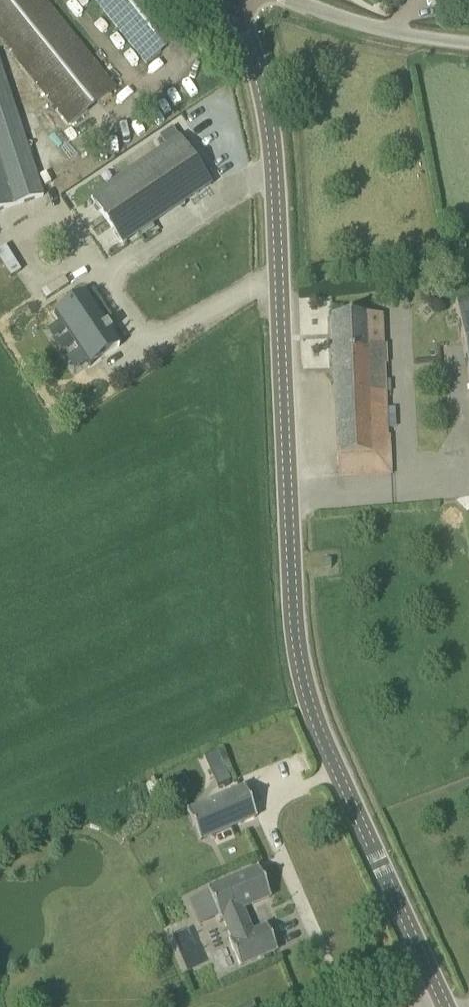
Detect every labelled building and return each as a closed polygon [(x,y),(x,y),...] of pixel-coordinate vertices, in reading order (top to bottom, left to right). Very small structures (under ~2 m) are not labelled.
[(115,90),(44,0),(0,0),(0,37),(71,125),(115,90)] [(146,64),(184,34),(156,0),(95,0),(146,64)] [(43,196),(0,62),(0,210),(43,196)] [(91,198),(123,244),(211,185),(180,138),(91,198)] [(117,344),(82,291),(80,292),(81,294),(54,312),(53,310),(52,311),(87,364),(89,363),(88,361),(115,343),(116,345),(117,344)] [(468,380),(468,305),(457,308),(456,305),(455,305),(468,380)] [(369,346),(368,315),(332,316),(338,476),(390,474),(389,437),(385,438),(383,365),(385,365),(384,345),(369,346)] [(217,751),(204,757),(215,780),(228,774),(217,751)] [(199,841),(256,817),(244,788),(187,812),(199,841)] [(240,966),(277,951),(267,926),(252,932),(243,910),(271,898),(258,869),(207,890),(220,919),(223,917),(233,940),(230,941),(240,966)]
